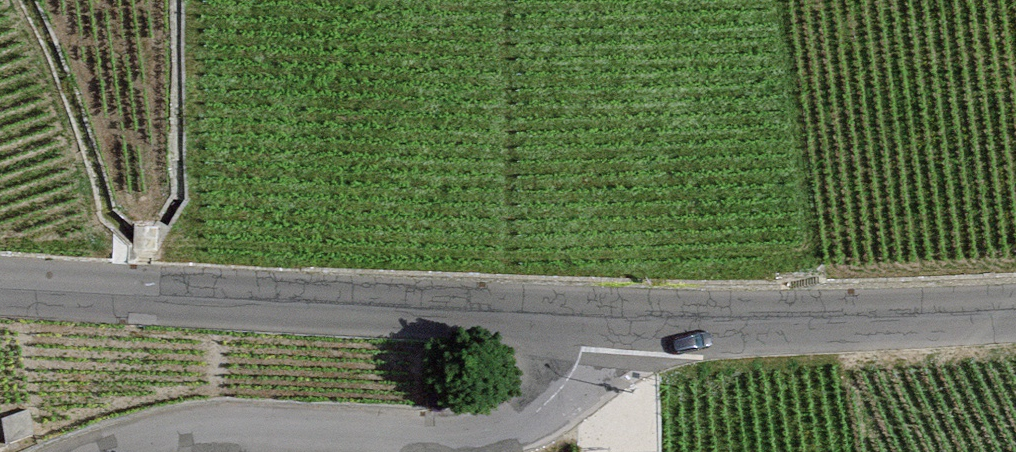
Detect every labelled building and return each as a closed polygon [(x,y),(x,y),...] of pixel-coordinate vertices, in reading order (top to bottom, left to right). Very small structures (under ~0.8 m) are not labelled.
[(2,422),(8,443),(35,436),(30,414),(2,422)]
